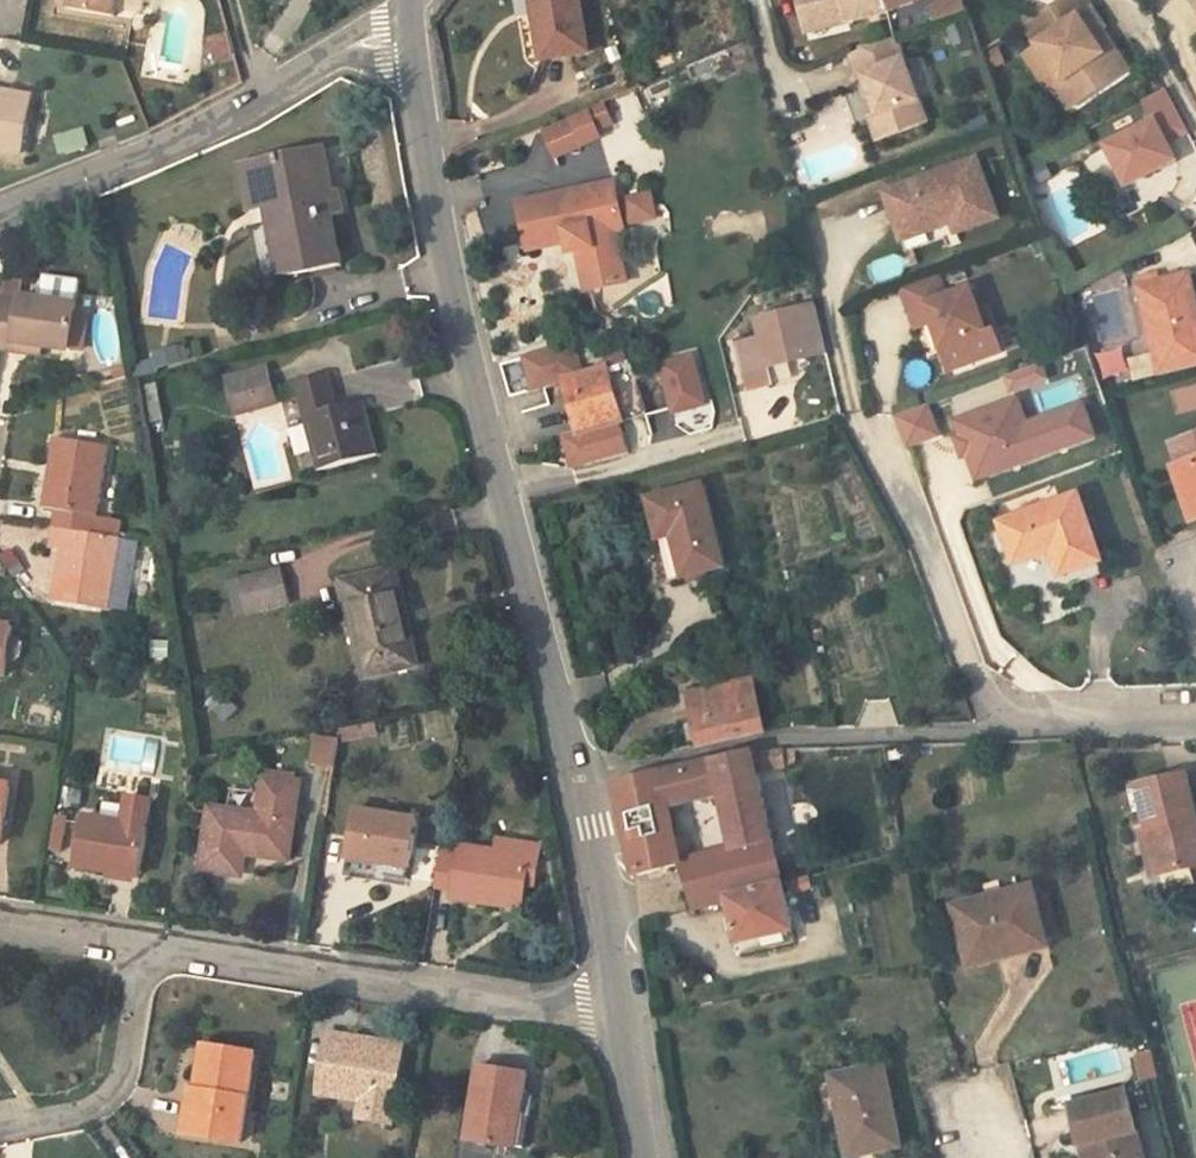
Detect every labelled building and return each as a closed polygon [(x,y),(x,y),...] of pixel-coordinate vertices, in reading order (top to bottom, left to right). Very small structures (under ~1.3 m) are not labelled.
[(69,13),(112,20),(116,0),(71,0),(69,13)] [(538,56),(588,48),(580,0),(529,0),(538,56)] [(807,22),(849,12),(851,19),(891,10),(888,0),(802,0),(807,22)] [(891,10),(916,0),(888,0),(891,10)] [(927,8),(933,24),(963,13),(958,0),(936,0),(927,8)] [(1083,0),(1062,0),(1025,26),(1043,52),(1029,62),(1054,96),(1061,91),(1072,106),(1116,74),(1091,39),(1104,29),(1083,0)] [(849,12),(807,22),(809,29),(851,19),(849,12)] [(965,22),(950,28),(957,46),(973,41),(965,22)] [(208,65),(234,59),(228,32),(202,38),(208,65)] [(933,127),(897,37),(854,53),(863,77),(868,75),(883,113),(872,118),(883,147),(933,127)] [(19,151),(28,94),(0,90),(0,148),(19,151)] [(1163,92),(1141,103),(1151,120),(1104,146),(1123,185),(1173,160),(1163,143),(1184,133),(1163,92)] [(607,97),(591,104),(597,117),(613,110),(607,97)] [(591,104),(543,126),(553,147),(600,125),(597,117),(591,104)] [(59,154),(88,147),(84,129),(54,136),(59,154)] [(247,210),(274,205),(286,274),(338,264),(330,216),(343,214),(341,191),(331,192),(325,150),(240,165),(247,210)] [(1183,189),(1195,184),(1195,164),(1176,172),(1183,189)] [(984,165),(896,196),(909,232),(955,218),(962,243),(1007,227),(984,165)] [(569,253),(577,250),(587,290),(625,281),(613,230),(617,229),(607,187),(516,205),(527,250),(566,241),(569,253)] [(650,201),(627,205),(631,229),(654,225),(650,201)] [(895,255),(874,270),(884,284),(905,269),(895,255)] [(1195,367),(1195,325),(1183,271),(1132,283),(1155,377),(1195,367)] [(952,279),(921,290),(935,331),(946,327),(955,351),(962,349),(969,354),(975,372),(1016,358),(1000,313),(993,315),(985,293),(960,302),(952,279)] [(9,348),(11,338),(40,343),(65,348),(73,305),(20,295),(19,299),(0,295),(0,347),(9,348)] [(769,386),(766,370),(824,353),(812,310),(753,325),(755,341),(736,344),(744,391),(769,386)] [(40,343),(11,338),(9,348),(38,354),(40,343)] [(177,347),(162,352),(164,367),(181,364),(177,347)] [(962,349),(955,351),(964,376),(975,372),(969,354),(962,349)] [(519,369),(530,401),(561,391),(579,385),(568,353),(519,369)] [(599,366),(603,377),(625,370),(621,359),(599,366)] [(689,362),(657,372),(672,422),(703,412),(689,362)] [(579,385),(561,391),(578,443),(617,430),(618,431),(645,422),(628,368),(625,370),(603,377),(579,385)] [(275,370),(237,380),(244,413),(254,411),(253,395),(278,389),(275,370)] [(332,376),(301,383),(322,471),(378,459),(364,403),(340,409),(332,376)] [(1020,402),(1007,406),(1019,438),(1087,412),(1085,406),(1029,427),(1020,402)] [(895,415),(907,448),(941,437),(930,403),(895,415)] [(1007,406),(965,422),(986,480),(1008,472),(1034,459),(1036,459),(1044,458),(1097,439),(1087,412),(1019,438),(1007,406)] [(986,480),(965,422),(959,425),(964,440),(959,442),(965,460),(971,458),(980,482),(986,480)] [(578,443),(561,448),(570,478),(626,461),(618,431),(617,430),(578,443)] [(111,447),(58,436),(45,502),(60,505),(57,526),(118,538),(120,522),(97,517),(111,447)] [(1195,527),(1195,443),(1173,451),(1181,473),(1176,475),(1194,528),(1195,527)] [(705,489),(651,505),(662,543),(675,539),(686,574),(727,563),(705,489)] [(1080,495),(1003,524),(1018,566),(1061,550),(1070,575),(1105,562),(1080,495)] [(59,596),(110,607),(124,540),(118,538),(57,526),(53,545),(65,547),(59,579),(61,579),(59,596)] [(660,544),(668,581),(678,578),(670,542),(660,544)] [(299,574),(268,579),(272,610),(304,606),(299,574)] [(412,673),(393,575),(341,585),(349,631),(360,684),(412,673)] [(4,659),(9,638),(10,627),(0,626),(0,674),(1,674),(4,659)] [(20,640),(9,638),(4,659),(16,661),(20,640)] [(754,733),(781,731),(769,689),(747,695),(742,677),(683,695),(697,748),(754,733)] [(346,742),(378,737),(376,724),(344,728),(346,742)] [(332,765),(334,741),(314,738),(311,763),(332,765)] [(651,774),(663,816),(712,807),(725,857),(778,844),(754,773),(789,767),(783,747),(774,748),(758,750),(723,756),(680,767),(651,774)] [(1137,781),(1158,873),(1195,864),(1195,824),(1184,770),(1137,781)] [(623,864),(627,881),(666,871),(666,857),(667,855),(663,816),(651,774),(642,775),(604,785),(611,816),(623,864)] [(210,803),(198,862),(236,870),(241,850),(284,858),(297,786),(265,778),(258,813),(210,803)] [(0,785),(0,837),(9,787),(0,785)] [(129,818),(83,809),(75,855),(137,868),(150,801),(133,798),(129,818)] [(360,814),(353,861),(412,872),(420,825),(360,814)] [(722,904),(791,883),(778,844),(725,857),(681,867),(666,871),(687,911),(722,904)] [(474,849),(472,858),(451,855),(445,888),(466,892),(465,899),(532,910),(539,860),(474,849)] [(679,854),(667,855),(666,857),(666,871),(681,867),(679,854)] [(791,883),(722,904),(734,949),(803,934),(791,883)] [(960,909),(965,933),(974,969),(1002,963),(1000,953),(1051,941),(1040,891),(960,909)] [(321,1089),(361,1096),(373,1099),(371,1119),(391,1123),(405,1045),(332,1031),(321,1089)] [(199,1093),(205,1094),(197,1135),(239,1143),(256,1057),(208,1047),(199,1093)] [(1066,1102),(1127,1086),(1117,1047),(1056,1063),(1066,1102)] [(1141,1078),(1157,1074),(1152,1052),(1136,1056),(1141,1078)] [(481,1065),(465,1139),(513,1149),(528,1075),(481,1065)] [(832,1081),(846,1157),(868,1157),(899,1152),(884,1071),(832,1081)] [(182,1132),(197,1135),(205,1094),(199,1093),(190,1091),(182,1132)] [(371,1119),(373,1099),(361,1096),(358,1116),(371,1119)] [(1082,1152),(1094,1150),(1096,1157),(1146,1157),(1133,1099),(1075,1112),(1082,1152)] [(1094,1150),(1082,1152),(1084,1157),(1096,1157),(1094,1150)]
